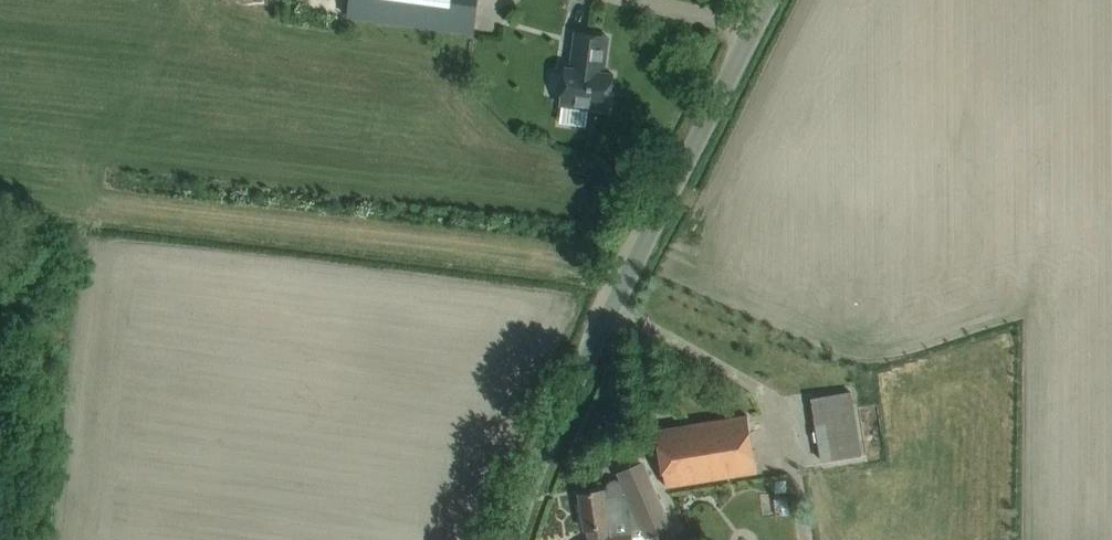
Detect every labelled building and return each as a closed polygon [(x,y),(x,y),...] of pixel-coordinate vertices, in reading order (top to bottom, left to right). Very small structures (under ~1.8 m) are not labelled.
[(477,0),(351,0),(349,13),(473,31),(477,0)] [(588,104),(588,108),(608,111),(613,73),(599,71),(604,36),(575,32),(570,68),(566,67),(561,100),(588,104)] [(822,462),(860,455),(850,391),(812,397),(822,462)] [(657,430),(666,486),(757,471),(747,415),(657,430)] [(632,536),(634,536),(632,528),(642,526),(645,534),(658,532),(669,523),(644,465),(631,467),(620,476),(621,479),(618,481),(615,480),(610,482),(607,485),(607,489),(604,491),(604,490),(579,494),(585,529),(587,529),(588,539),(633,539),(632,536)]
